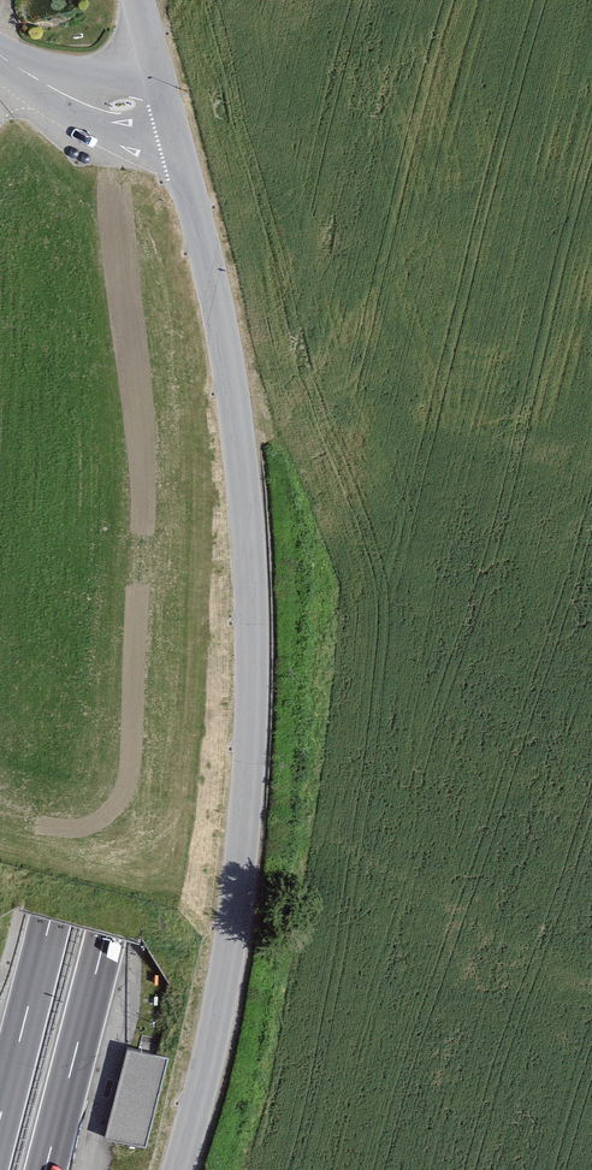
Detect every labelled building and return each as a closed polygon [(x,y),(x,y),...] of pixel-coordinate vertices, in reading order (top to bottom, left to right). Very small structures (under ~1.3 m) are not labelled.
[(172,1065),(133,1054),(110,1139),(149,1149),(172,1065)]
